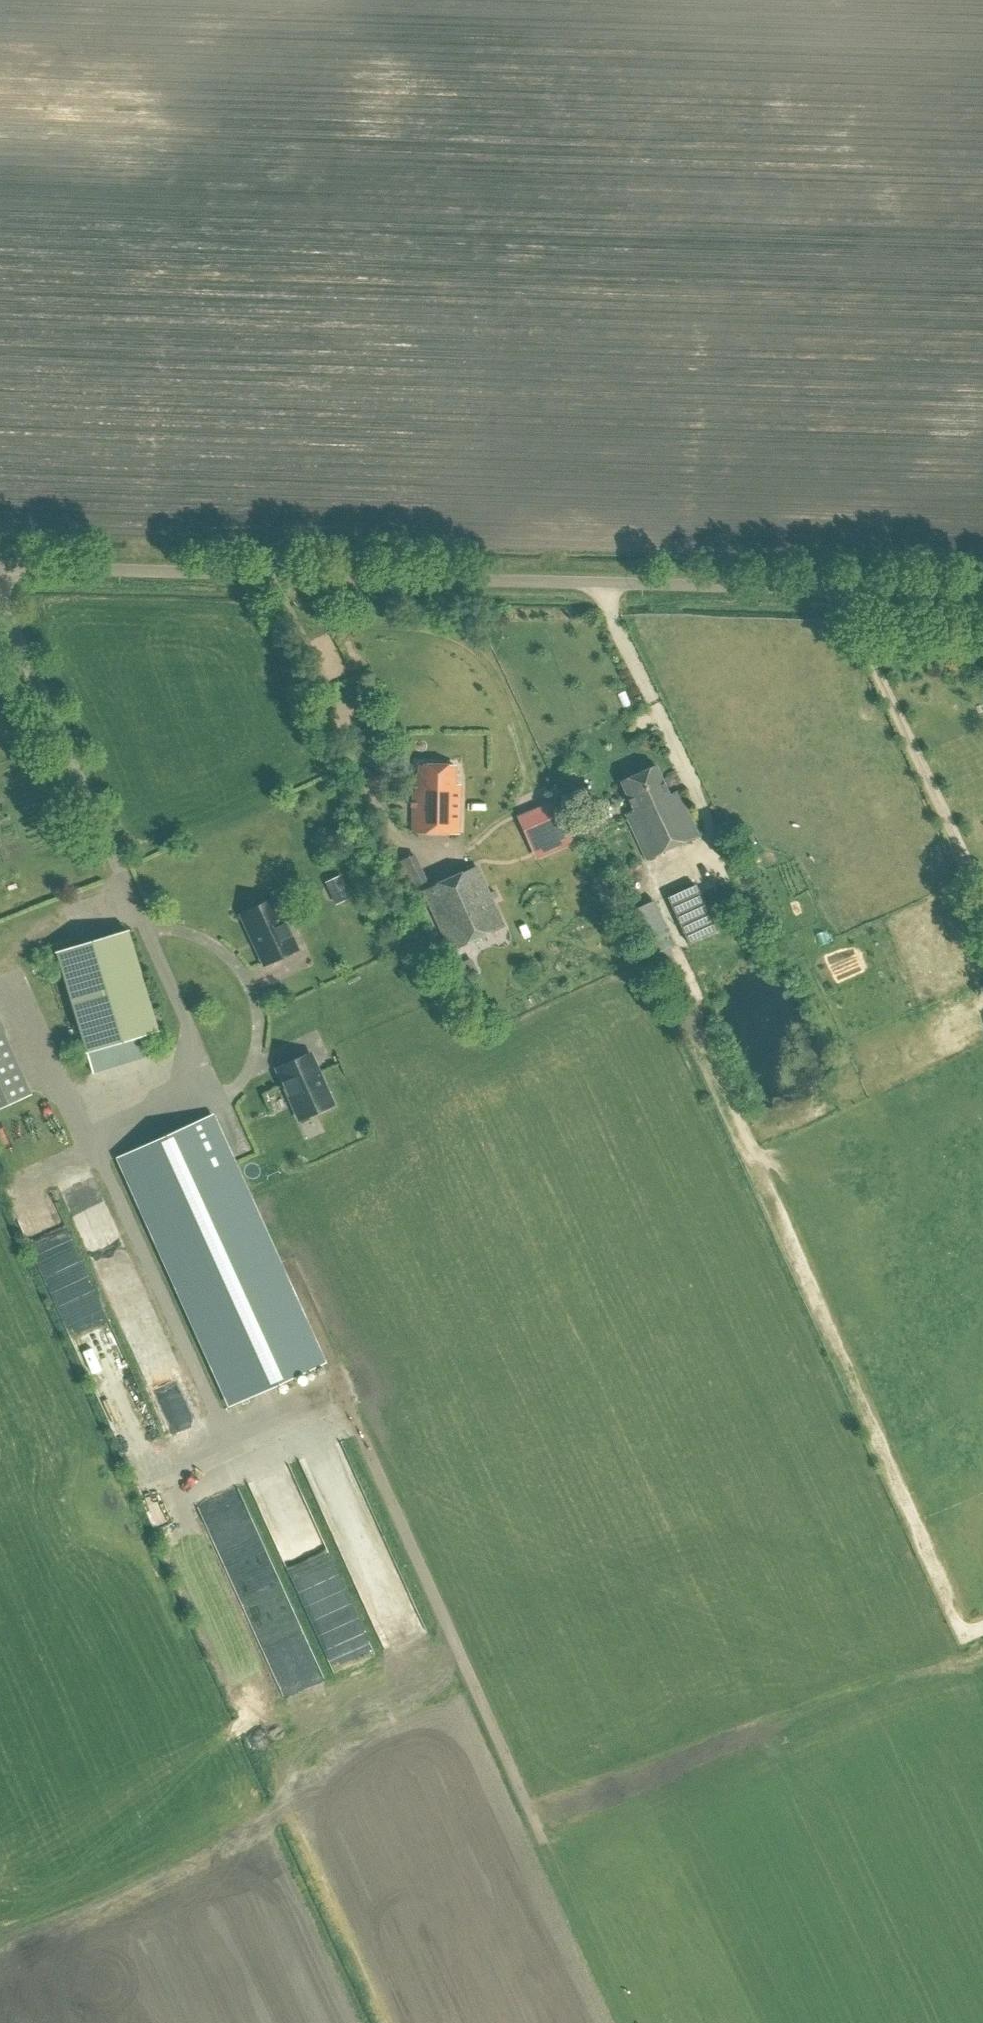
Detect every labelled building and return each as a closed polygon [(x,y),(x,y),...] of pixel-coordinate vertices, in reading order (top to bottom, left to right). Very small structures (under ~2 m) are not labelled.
[(667,792),(653,763),(616,781),(629,808),(621,812),(643,858),(696,833),(675,788),(667,792)] [(416,778),(416,796),(412,796),(412,835),(458,836),(459,789),(454,789),(454,769),(421,768),(420,778),(416,778)] [(512,817),(525,847),(564,831),(551,800),(512,817)] [(398,861),(410,888),(424,882),(412,855),(398,861)] [(347,868),(332,873),(340,897),(355,892),(347,868)] [(424,893),(450,951),(501,928),(475,870),(424,893)] [(695,886),(667,899),(688,944),(717,931),(695,886)] [(241,915),(264,965),(297,950),(273,900),(241,915)] [(56,952),(85,1050),(156,1029),(127,931),(56,952)] [(0,999),(0,1099),(33,1086),(0,999)] [(333,1105),(309,1054),(276,1068),(299,1120),(333,1105)] [(210,1116),(119,1157),(231,1404),(322,1363),(210,1116)] [(123,1244),(102,1191),(90,1196),(92,1200),(96,1198),(104,1218),(89,1224),(100,1253),(123,1244)] [(52,1279),(86,1278),(85,1246),(51,1247),(52,1279)] [(174,1346),(149,1356),(179,1427),(203,1418),(174,1346)] [(330,1662),(359,1652),(338,1590),(309,1600),(330,1662)] [(284,1661),(292,1681),(320,1670),(313,1650),(284,1661)]
